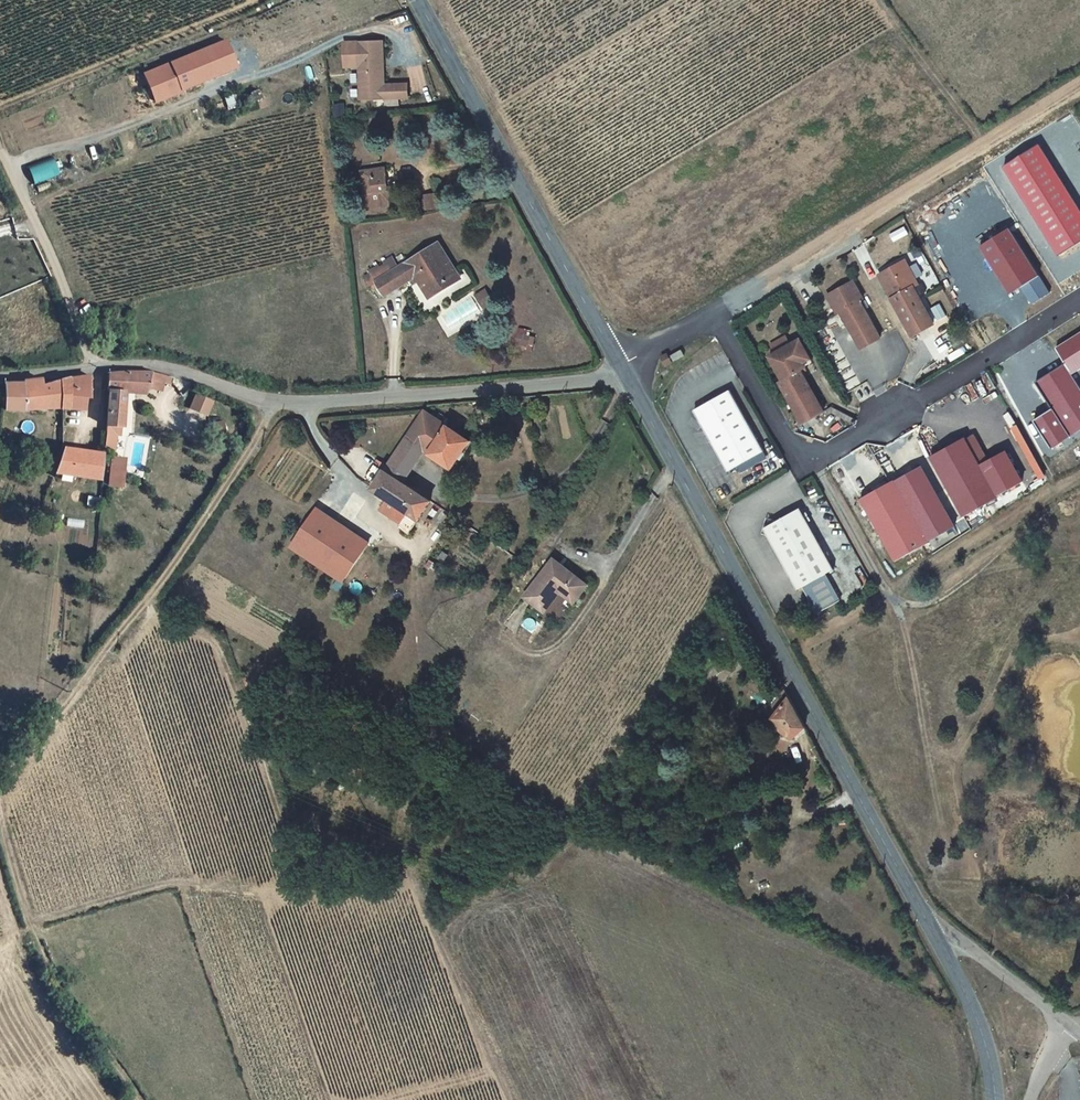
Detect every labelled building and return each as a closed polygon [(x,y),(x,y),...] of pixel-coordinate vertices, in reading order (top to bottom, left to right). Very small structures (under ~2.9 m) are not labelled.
[(234,66),(223,39),(142,73),(153,101),(180,89),(180,88),(234,66)] [(357,102),(411,100),(410,85),(387,85),(384,43),(357,42),(357,102)] [(1002,168),(1056,255),(1079,241),(1079,211),(1040,145),(1002,168)] [(35,184),(61,174),(53,156),(28,167),(35,184)] [(367,215),(392,209),(385,169),(360,171),(367,215)] [(443,213),(440,191),(419,194),(422,216),(443,213)] [(1009,230),(981,248),(1009,294),(1021,287),(1038,277),(1009,230)] [(415,294),(446,277),(440,266),(423,238),(384,260),(377,248),(368,253),(371,257),(365,261),(362,257),(353,262),(368,287),(400,269),(415,294)] [(920,286),(908,263),(881,278),(914,338),(935,327),(915,289),(920,286)] [(1021,287),(1031,303),(1047,293),(1038,277),(1021,287)] [(866,300),(856,283),(833,295),(862,348),(882,338),(862,302),(866,300)] [(482,291),(475,293),(481,309),(488,307),(482,291)] [(531,348),(535,330),(518,327),(515,345),(531,348)] [(1055,348),(1071,373),(1079,368),(1079,333),(1055,348)] [(812,359),(803,341),(773,357),(785,380),(781,382),(803,423),(825,412),(802,370),(808,367),(805,362),(812,359)] [(686,355),(682,349),(672,355),(675,361),(686,355)] [(673,362),(668,353),(662,357),(667,366),(673,362)] [(1050,448),(1079,429),(1079,391),(1064,365),(1036,383),(1053,409),(1033,421),(1050,448)] [(107,374),(105,393),(110,394),(106,434),(102,450),(112,452),(116,436),(120,437),(121,427),(124,394),(127,394),(148,394),(150,386),(156,387),(157,382),(160,382),(162,374),(139,371),(126,371),(107,374)] [(150,386),(149,388),(163,391),(164,381),(171,383),(172,376),(162,374),(160,382),(157,382),(156,387),(150,386)] [(89,377),(63,383),(62,408),(82,408),(83,397),(88,395),(89,377)] [(7,408),(62,408),(63,383),(47,386),(45,378),(26,379),(27,384),(7,384),(7,408)] [(765,452),(731,392),(694,413),(729,473),(765,452)] [(196,395),(190,408),(205,414),(211,402),(196,395)] [(407,439),(424,451),(451,468),(454,469),(472,442),(426,411),(407,439)] [(209,423),(211,435),(224,433),(222,421),(209,423)] [(963,438),(978,466),(985,462),(970,435),(963,438)] [(963,438),(929,457),(961,515),(995,497),(994,496),(978,466),(963,438)] [(424,451),(407,439),(386,471),(402,482),(424,451)] [(98,482),(104,456),(62,448),(57,473),(98,482)] [(978,466),(994,496),(1020,482),(1004,452),(985,462),(978,466)] [(127,461),(113,459),(111,472),(125,474),(127,461)] [(373,485),(382,471),(375,466),(366,480),(373,485)] [(919,467),(892,481),(857,500),(892,561),(926,542),(925,540),(952,526),(919,467)] [(386,471),(373,490),(389,501),(382,511),(411,531),(432,502),(402,482),(386,471)] [(111,472),(109,487),(123,488),(125,474),(111,472)] [(798,590),(825,576),(833,571),(800,510),(764,529),(798,590)] [(311,520),(292,547),(343,582),(362,555),(311,520)] [(504,590),(523,603),(536,583),(554,595),(566,576),(543,561),(539,568),(525,558),(504,590)] [(768,686),(747,711),(750,713),(753,715),(764,724),(762,728),(771,736),(787,722),(768,686)] [(745,724),(758,734),(762,728),(764,724),(753,715),(745,724)]
